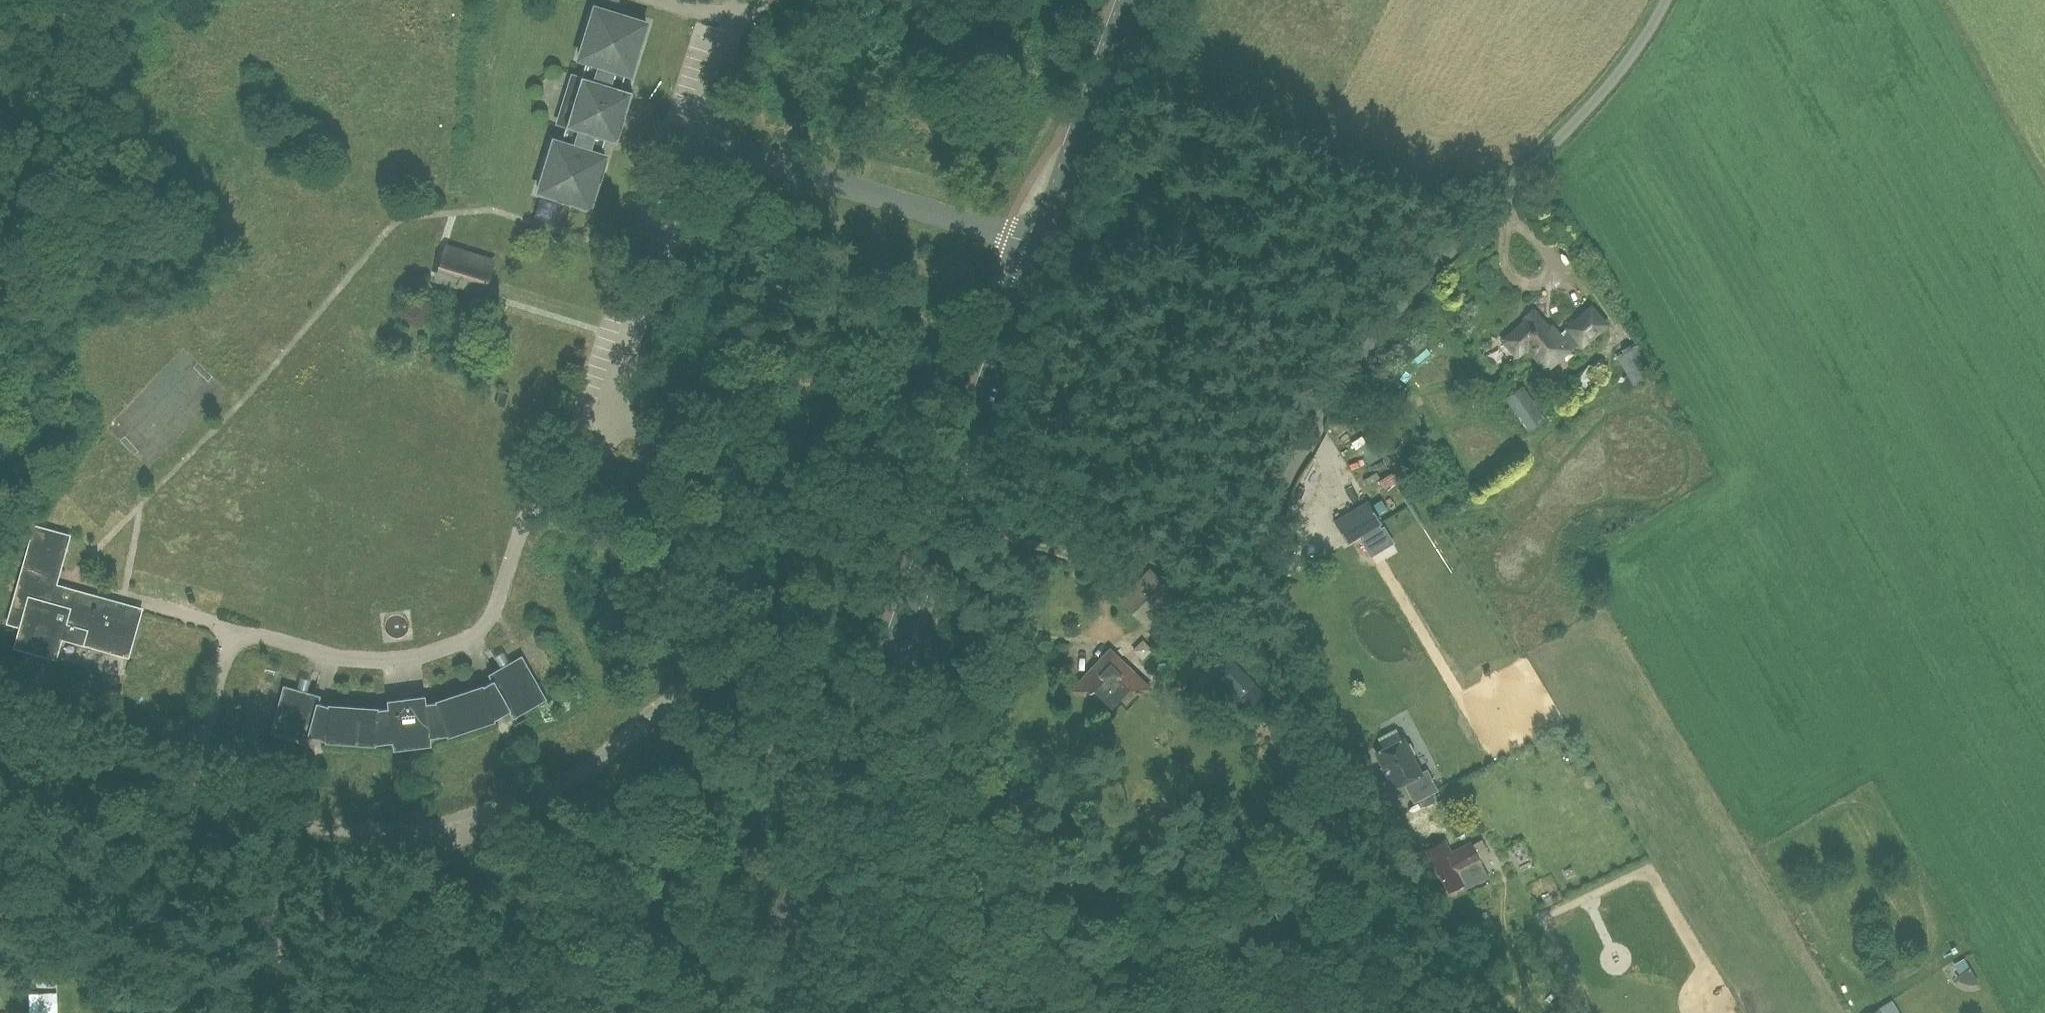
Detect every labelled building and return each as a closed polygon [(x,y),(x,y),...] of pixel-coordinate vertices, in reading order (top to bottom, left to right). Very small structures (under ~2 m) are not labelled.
[(586,62),(580,81),(576,84),(571,88),(568,93),(566,97),(564,105),(563,111),(564,117),(565,123),(566,125),(560,144),(555,143),(555,142),(554,141),(537,194),(539,194),(539,193),(558,199),(558,197),(570,201),(569,203),(587,210),(587,209),(589,210),(605,157),(604,157),(603,158),(600,157),(605,141),(616,144),(632,93),(620,90),(625,74),(629,75),(628,76),(630,76),(646,24),(645,24),(644,24),(626,19),(625,20),(614,17),(614,15),(596,9),(595,8),(578,61),(580,61),(580,60),(586,62)] [(552,225),(559,205),(539,199),(533,219),(552,225)] [(492,262),(447,248),(438,278),(482,292),(492,262)] [(1544,370),(1577,342),(1581,347),(1606,326),(1590,308),(1566,329),(1567,330),(1557,338),(1534,311),(1523,320),(1523,323),(1503,341),(1517,358),(1526,349),(1544,370)] [(1653,371),(1636,340),(1614,352),(1632,383),(1653,371)] [(1504,399),(1528,434),(1547,422),(1522,387),(1504,399)] [(504,408),(509,394),(500,392),(495,406),(504,408)] [(1366,504),(1334,523),(1347,545),(1379,526),(1366,504)] [(55,586),(69,537),(35,527),(7,625),(21,628),(15,649),(56,660),(62,640),(128,658),(142,610),(55,586)] [(1149,567),(1118,600),(1144,625),(1175,592),(1149,567)] [(1207,661),(1254,713),(1268,698),(1225,654),(1224,654),(1218,649),(1207,661)] [(1093,690),(1111,709),(1129,690),(1150,689),(1110,650),(1071,691),(1093,690)] [(375,747),(375,746),(392,744),(393,752),(431,747),(430,739),(446,737),(447,738),(495,722),(494,721),(509,713),(513,720),(546,701),(521,657),(488,676),(492,683),(483,687),(483,686),(435,702),(435,703),(426,704),(425,697),(386,701),(387,709),(378,710),(378,709),(328,705),(327,707),(318,704),(320,697),(283,686),(269,735),(307,745),(309,738),(325,742),(325,744),(375,747)] [(1375,751),(1393,787),(1404,782),(1414,802),(1438,790),(1426,768),(1420,772),(1402,737),(1375,751)] [(1447,818),(1465,809),(1454,787),(1418,806),(1439,845),(1427,851),(1448,892),(1464,884),(1466,889),(1488,877),(1470,843),(1456,850),(1444,827),(1447,818)] [(1961,981),(1971,983),(1979,981),(1971,968),(1956,976),(1961,981)] [(1892,999),(1869,1012),(1900,1012),(1892,999)]
